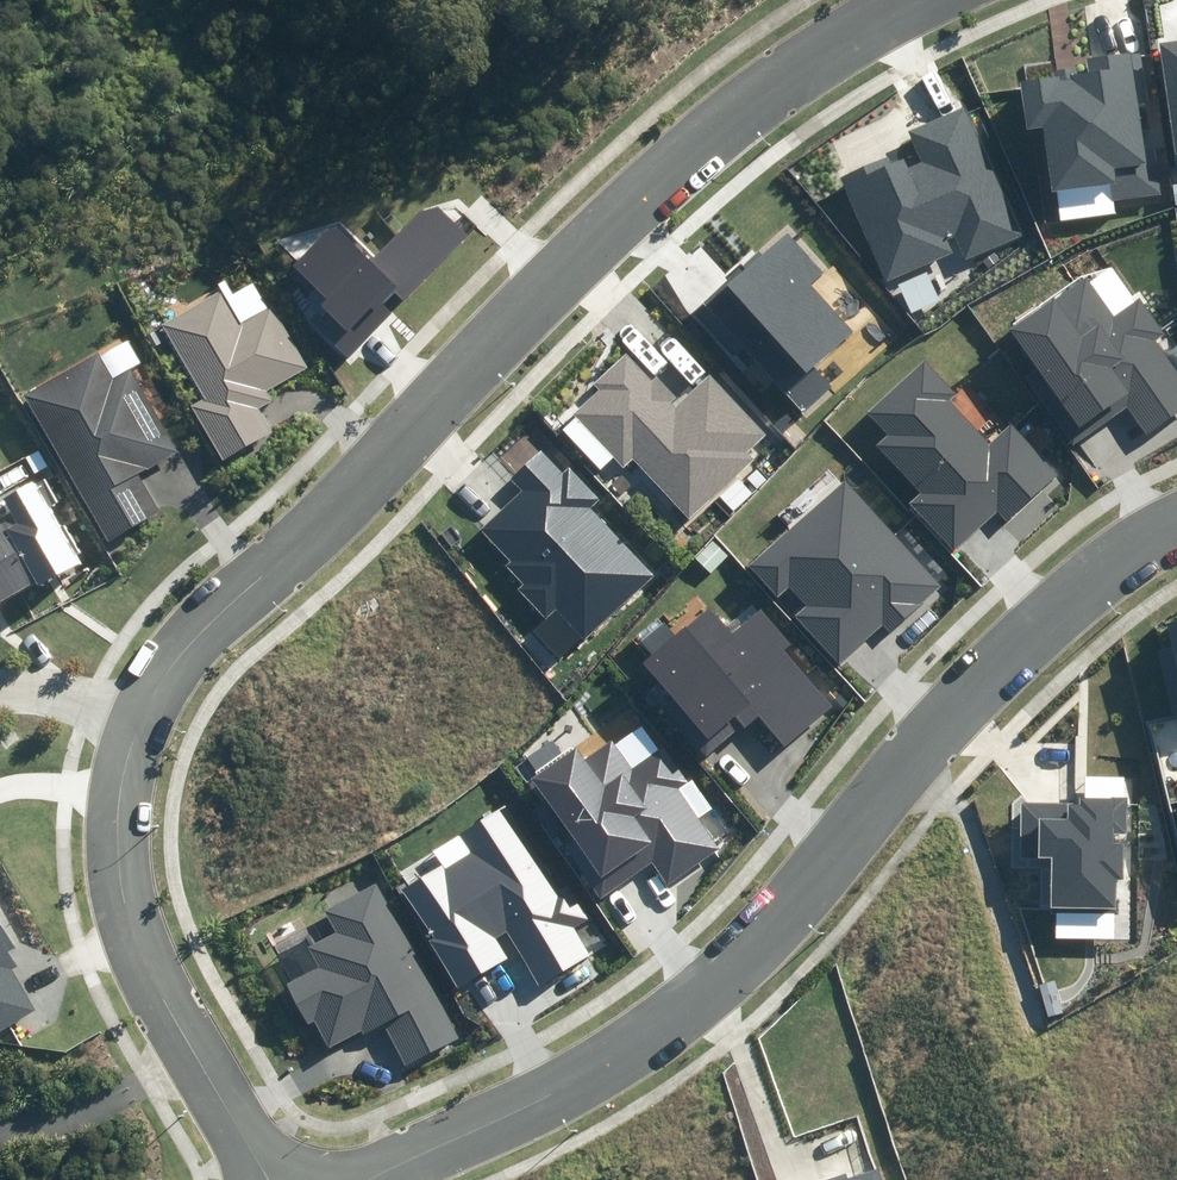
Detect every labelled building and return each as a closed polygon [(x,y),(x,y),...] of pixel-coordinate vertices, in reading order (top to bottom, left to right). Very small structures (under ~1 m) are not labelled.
[(1161,45),(1176,152),(1176,42),(1161,45)] [(1057,191),(1061,220),(1115,213),(1113,202),(1162,196),(1158,169),(1155,169),(1140,52),(1086,59),(1088,72),(1079,73),(1078,66),(1053,69),(1054,78),(1022,82),(1028,131),(1045,129),(1053,192),(1057,191)] [(841,177),(887,282),(954,253),(948,240),(955,237),(965,261),(1022,237),(965,108),(906,133),(919,162),(906,168),(902,159),(892,163),(889,157),(841,177)] [(319,330),(348,358),(393,312),(383,302),(393,291),(403,301),(467,234),(437,206),(418,212),(371,262),(330,223),(291,264),(328,299),(322,304),(334,315),(319,330)] [(702,302),(802,412),(833,385),(814,365),(853,330),(810,283),(822,272),(786,233),(763,254),(760,251),(702,302)] [(1073,447),(1129,409),(1145,432),(1176,410),(1176,373),(1154,340),(1164,334),(1140,300),(1113,318),(1083,276),(1008,327),(1037,368),(1024,376),(1073,447)] [(191,407),(222,460),(270,431),(257,409),(273,400),(267,391),(309,366),(272,305),(241,323),(223,291),(163,325),(206,398),(191,407)] [(634,458),(691,519),(754,460),(748,453),(769,433),(712,373),(691,392),(666,366),(652,379),(626,352),(593,383),(599,389),(572,415),(622,469),(634,458)] [(24,395),(107,542),(159,512),(137,473),(178,450),(131,367),(113,377),(99,353),(24,395)] [(908,504),(952,552),(996,511),(1007,523),(1059,475),(1011,424),(991,443),(950,400),(958,393),(926,358),(866,414),(887,435),(877,445),(921,492),(908,504)] [(554,610),(583,641),(655,574),(591,506),(598,499),(566,465),(560,471),(540,450),(509,479),(523,494),(482,532),(511,563),(506,567),(523,585),(517,590),(544,619),(554,610)] [(35,582),(39,588),(81,562),(33,481),(4,499),(13,514),(0,522),(0,603),(35,582)] [(795,619),(838,665),(882,624),(891,633),(942,586),(843,481),(750,567),(778,597),(790,586),(808,606),(795,619)] [(759,717),(783,746),(833,705),(786,649),(791,646),(759,607),(729,632),(709,608),(677,635),(665,621),(641,641),(652,655),(643,663),(672,698),(662,706),(707,760),(759,717)] [(1176,721),(1176,623),(1169,625),(1174,649),(1159,652),(1175,721),(1176,721)] [(536,807),(601,896),(651,860),(667,883),(718,847),(677,790),(687,783),(662,748),(633,769),(612,739),(585,759),(576,747),(530,781),(544,801),(536,807)] [(1051,908),(1117,909),(1117,878),(1124,878),(1124,847),(1113,847),(1113,833),(1128,833),(1128,798),(1083,798),(1083,804),(1020,804),(1019,856),(1051,857),(1051,908)] [(429,941),(458,990),(508,960),(496,939),(504,934),(537,987),(588,955),(571,928),(587,919),(570,892),(557,899),(501,807),(478,821),(487,836),(469,847),(460,833),(431,850),(441,867),(404,889),(434,938),(429,941)] [(384,1025),(406,1066),(459,1038),(377,884),(325,911),(337,933),(308,948),(319,968),(287,985),(307,1024),(314,1021),(328,1047),(361,1030),(364,1036),(384,1025)] [(36,1011),(12,970),(16,967),(7,952),(15,947),(0,921),(0,1032),(36,1011)] [(878,1169),(848,1179),(846,1174),(827,1179),(881,1179),(878,1169)]
